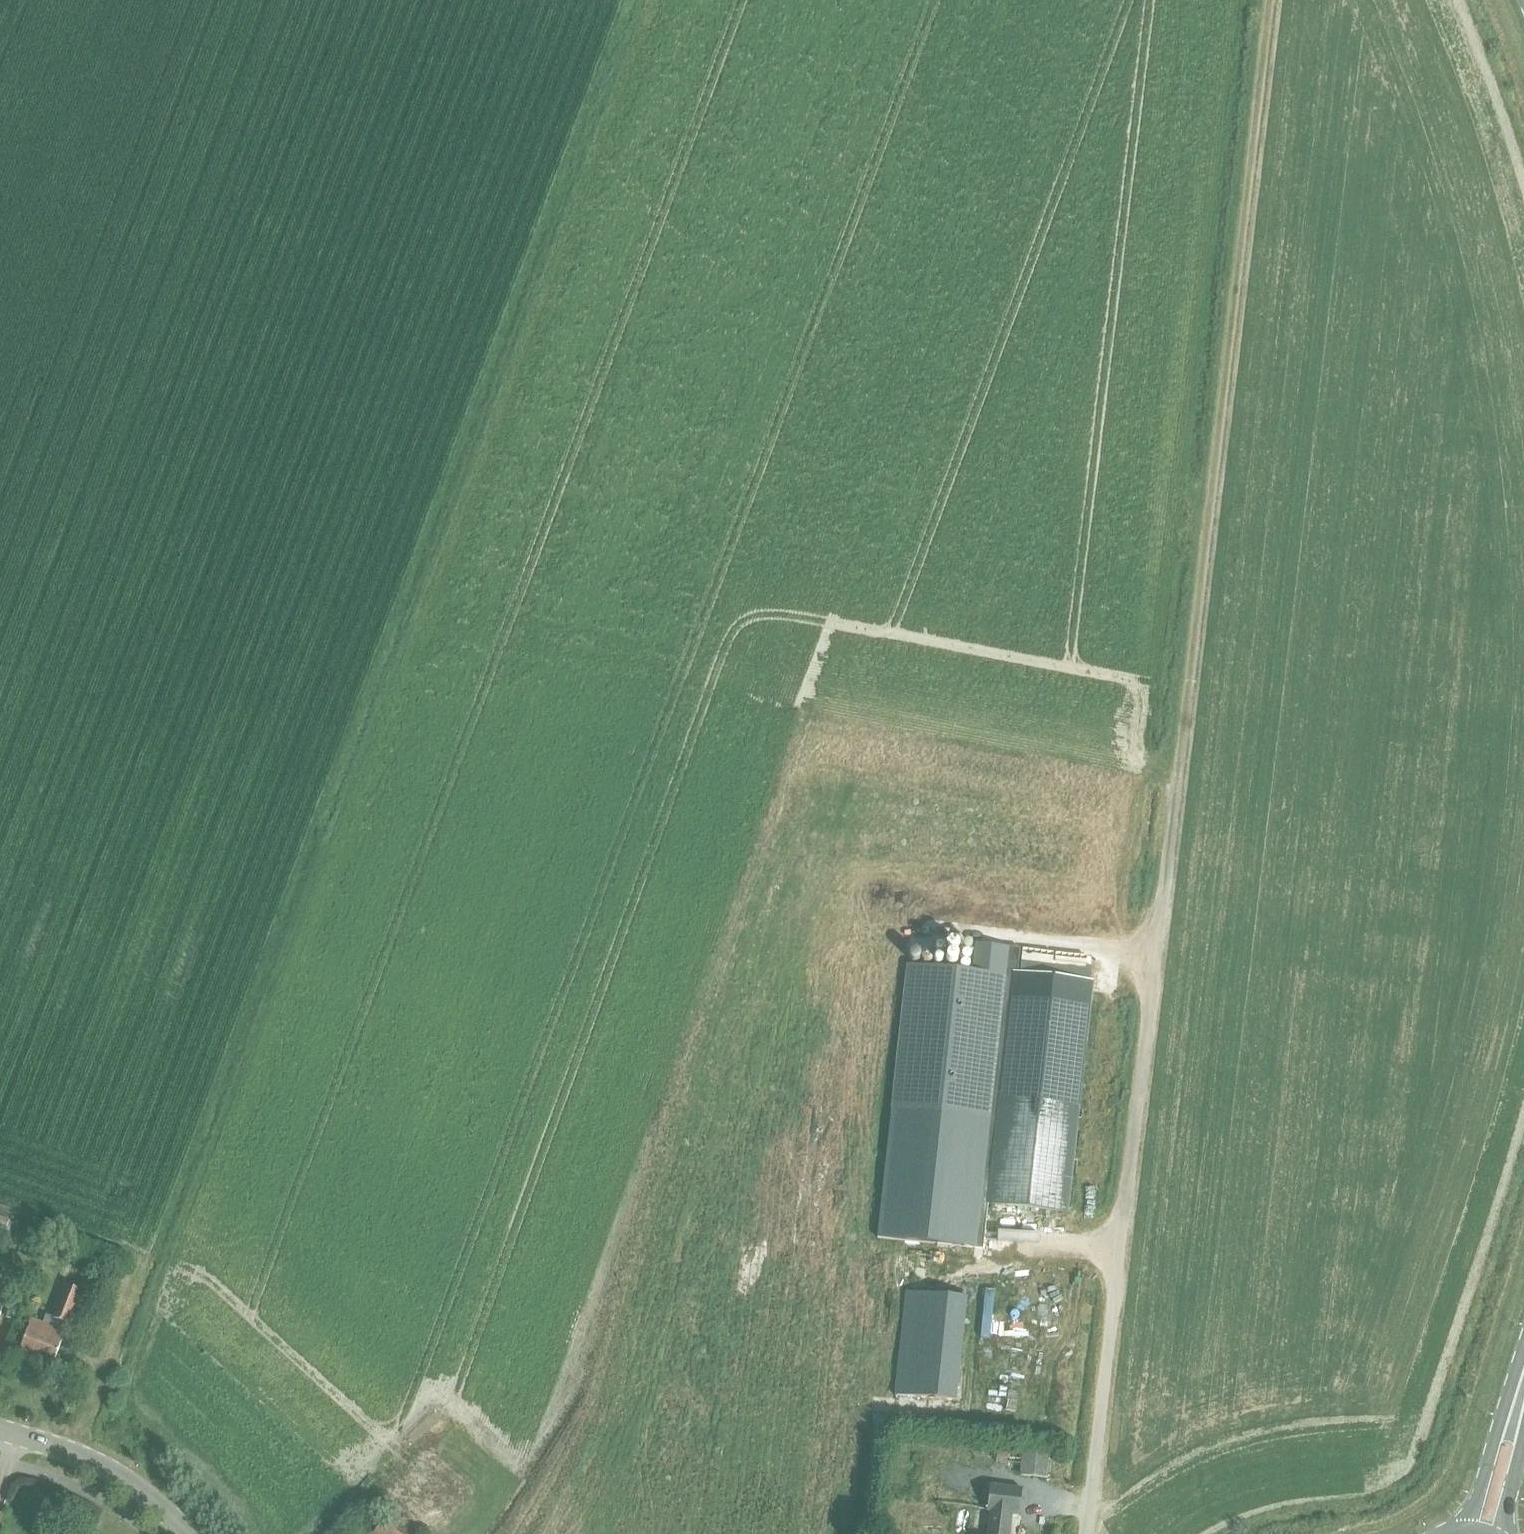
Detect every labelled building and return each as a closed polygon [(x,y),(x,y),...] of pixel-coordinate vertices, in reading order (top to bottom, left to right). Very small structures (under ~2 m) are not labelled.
[(907,967),(881,1232),(1066,1249),(1093,983),(1083,982),(1086,961),(1030,955),(1026,980),(1016,980),(1020,953),(977,947),(974,974),(907,967)] [(9,1222),(0,1218),(0,1227),(5,1230),(9,1222)] [(20,1349),(54,1362),(76,1302),(80,1291),(65,1285),(53,1319),(45,1316),(42,1324),(31,1320),(20,1349)] [(905,1292),(894,1395),(955,1401),(966,1299),(905,1292)] [(9,1307),(6,1319),(16,1322),(19,1310),(9,1307)] [(1023,1453),(1021,1476),(1045,1478),(1047,1456),(1023,1453)] [(1012,1515),(1018,1516),(1022,1489),(989,1485),(986,1512),(989,1512),(986,1533),(1009,1533),(1012,1515)] [(382,1522),(373,1533),(398,1533),(382,1522)]
